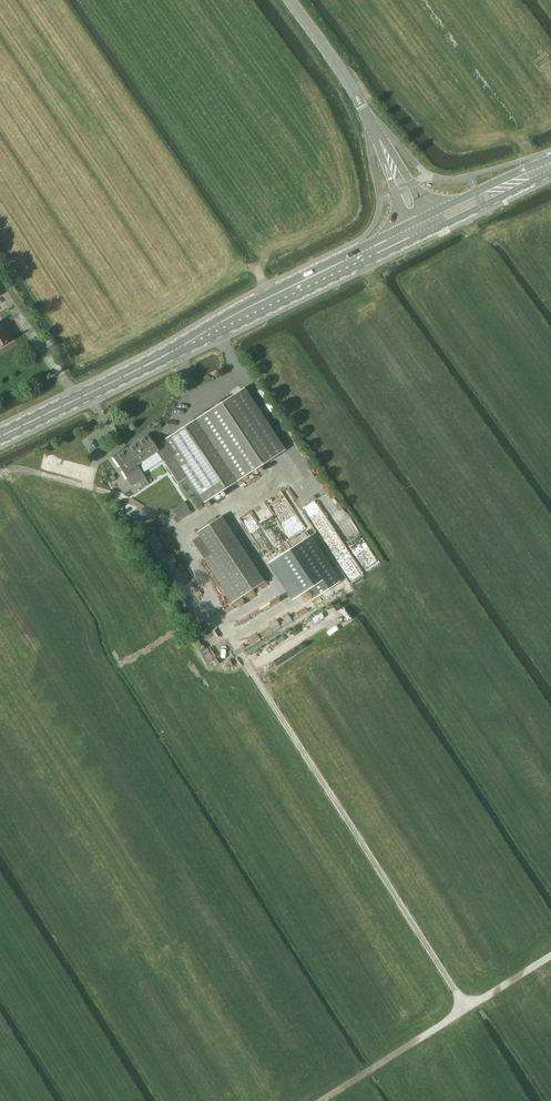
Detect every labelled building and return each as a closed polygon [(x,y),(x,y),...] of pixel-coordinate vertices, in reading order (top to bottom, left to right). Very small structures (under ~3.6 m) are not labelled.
[(11,339),(0,322),(0,347),(11,339)] [(242,388),(154,447),(156,450),(156,451),(177,483),(187,477),(190,481),(197,492),(204,503),(283,450),(242,388)] [(123,449),(112,456),(131,486),(138,482),(141,480),(144,478),(135,465),(156,451),(156,450),(154,447),(147,435),(124,451),(123,449)] [(148,484),(144,478),(141,480),(138,482),(142,488),(148,484)] [(199,535),(191,541),(203,559),(232,602),(264,581),(221,516),(196,532),(199,535)] [(302,554),(284,565),(305,596),(322,585),(302,554)]
